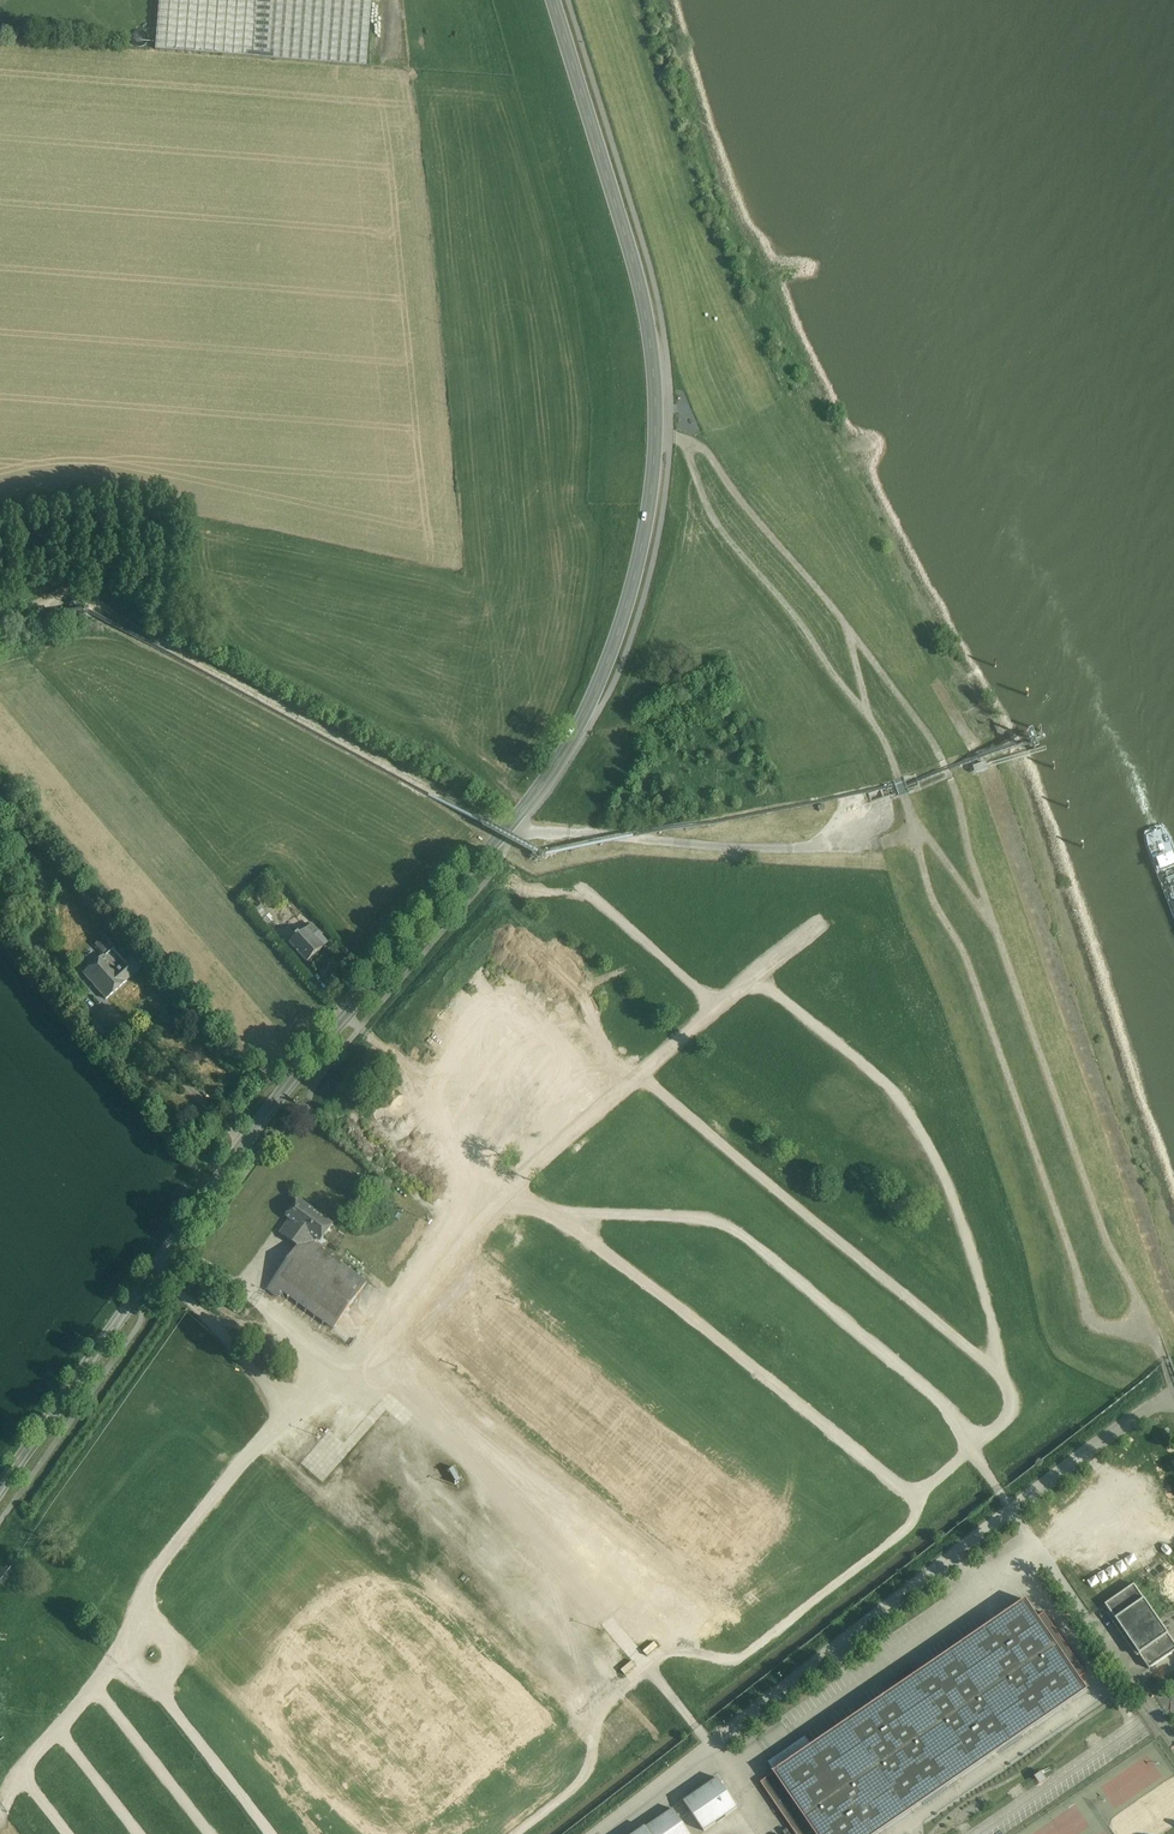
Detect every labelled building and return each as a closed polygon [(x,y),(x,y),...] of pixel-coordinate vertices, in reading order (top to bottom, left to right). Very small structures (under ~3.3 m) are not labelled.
[(155,50),(368,67),(368,59),(372,0),(159,0),(155,50)] [(252,909),(259,919),(267,913),(260,904),(252,909)] [(281,926),(270,915),(265,920),(275,931),(281,926)] [(316,923),(297,942),(315,962),(330,948),(319,936),(324,931),(316,923)] [(119,947),(108,935),(97,945),(101,950),(82,966),(86,971),(79,977),(94,994),(98,990),(110,1002),(145,971),(132,956),(128,960),(117,949),(119,947)] [(388,1162),(384,1166),(394,1176),(398,1172),(388,1162)] [(334,1226),(299,1201),(287,1218),(290,1220),(285,1227),(284,1226),(278,1233),(298,1248),(307,1254),(314,1245),(317,1240),(321,1243),(334,1226)] [(314,1245),(307,1254),(298,1248),(267,1290),(279,1299),(284,1293),(334,1330),(367,1285),(314,1245)] [(1130,1587),(1101,1607),(1111,1621),(1113,1625),(1114,1625),(1121,1636),(1125,1642),(1133,1652),(1132,1653),(1137,1659),(1145,1672),(1169,1655),(1173,1652),(1173,1651),(1171,1647),(1130,1587)] [(1089,1691),(1078,1676),(1083,1673),(1043,1615),(1036,1620),(1025,1603),(915,1678),(910,1670),(897,1679),(902,1687),(760,1784),(794,1833),(880,1833),(1089,1691)] [(622,1673),(634,1664),(630,1659),(619,1668),(622,1673)] [(718,1778),(684,1802),(704,1831),(738,1808),(718,1778)] [(673,1810),(646,1828),(645,1827),(635,1833),(690,1833),(673,1810)]
